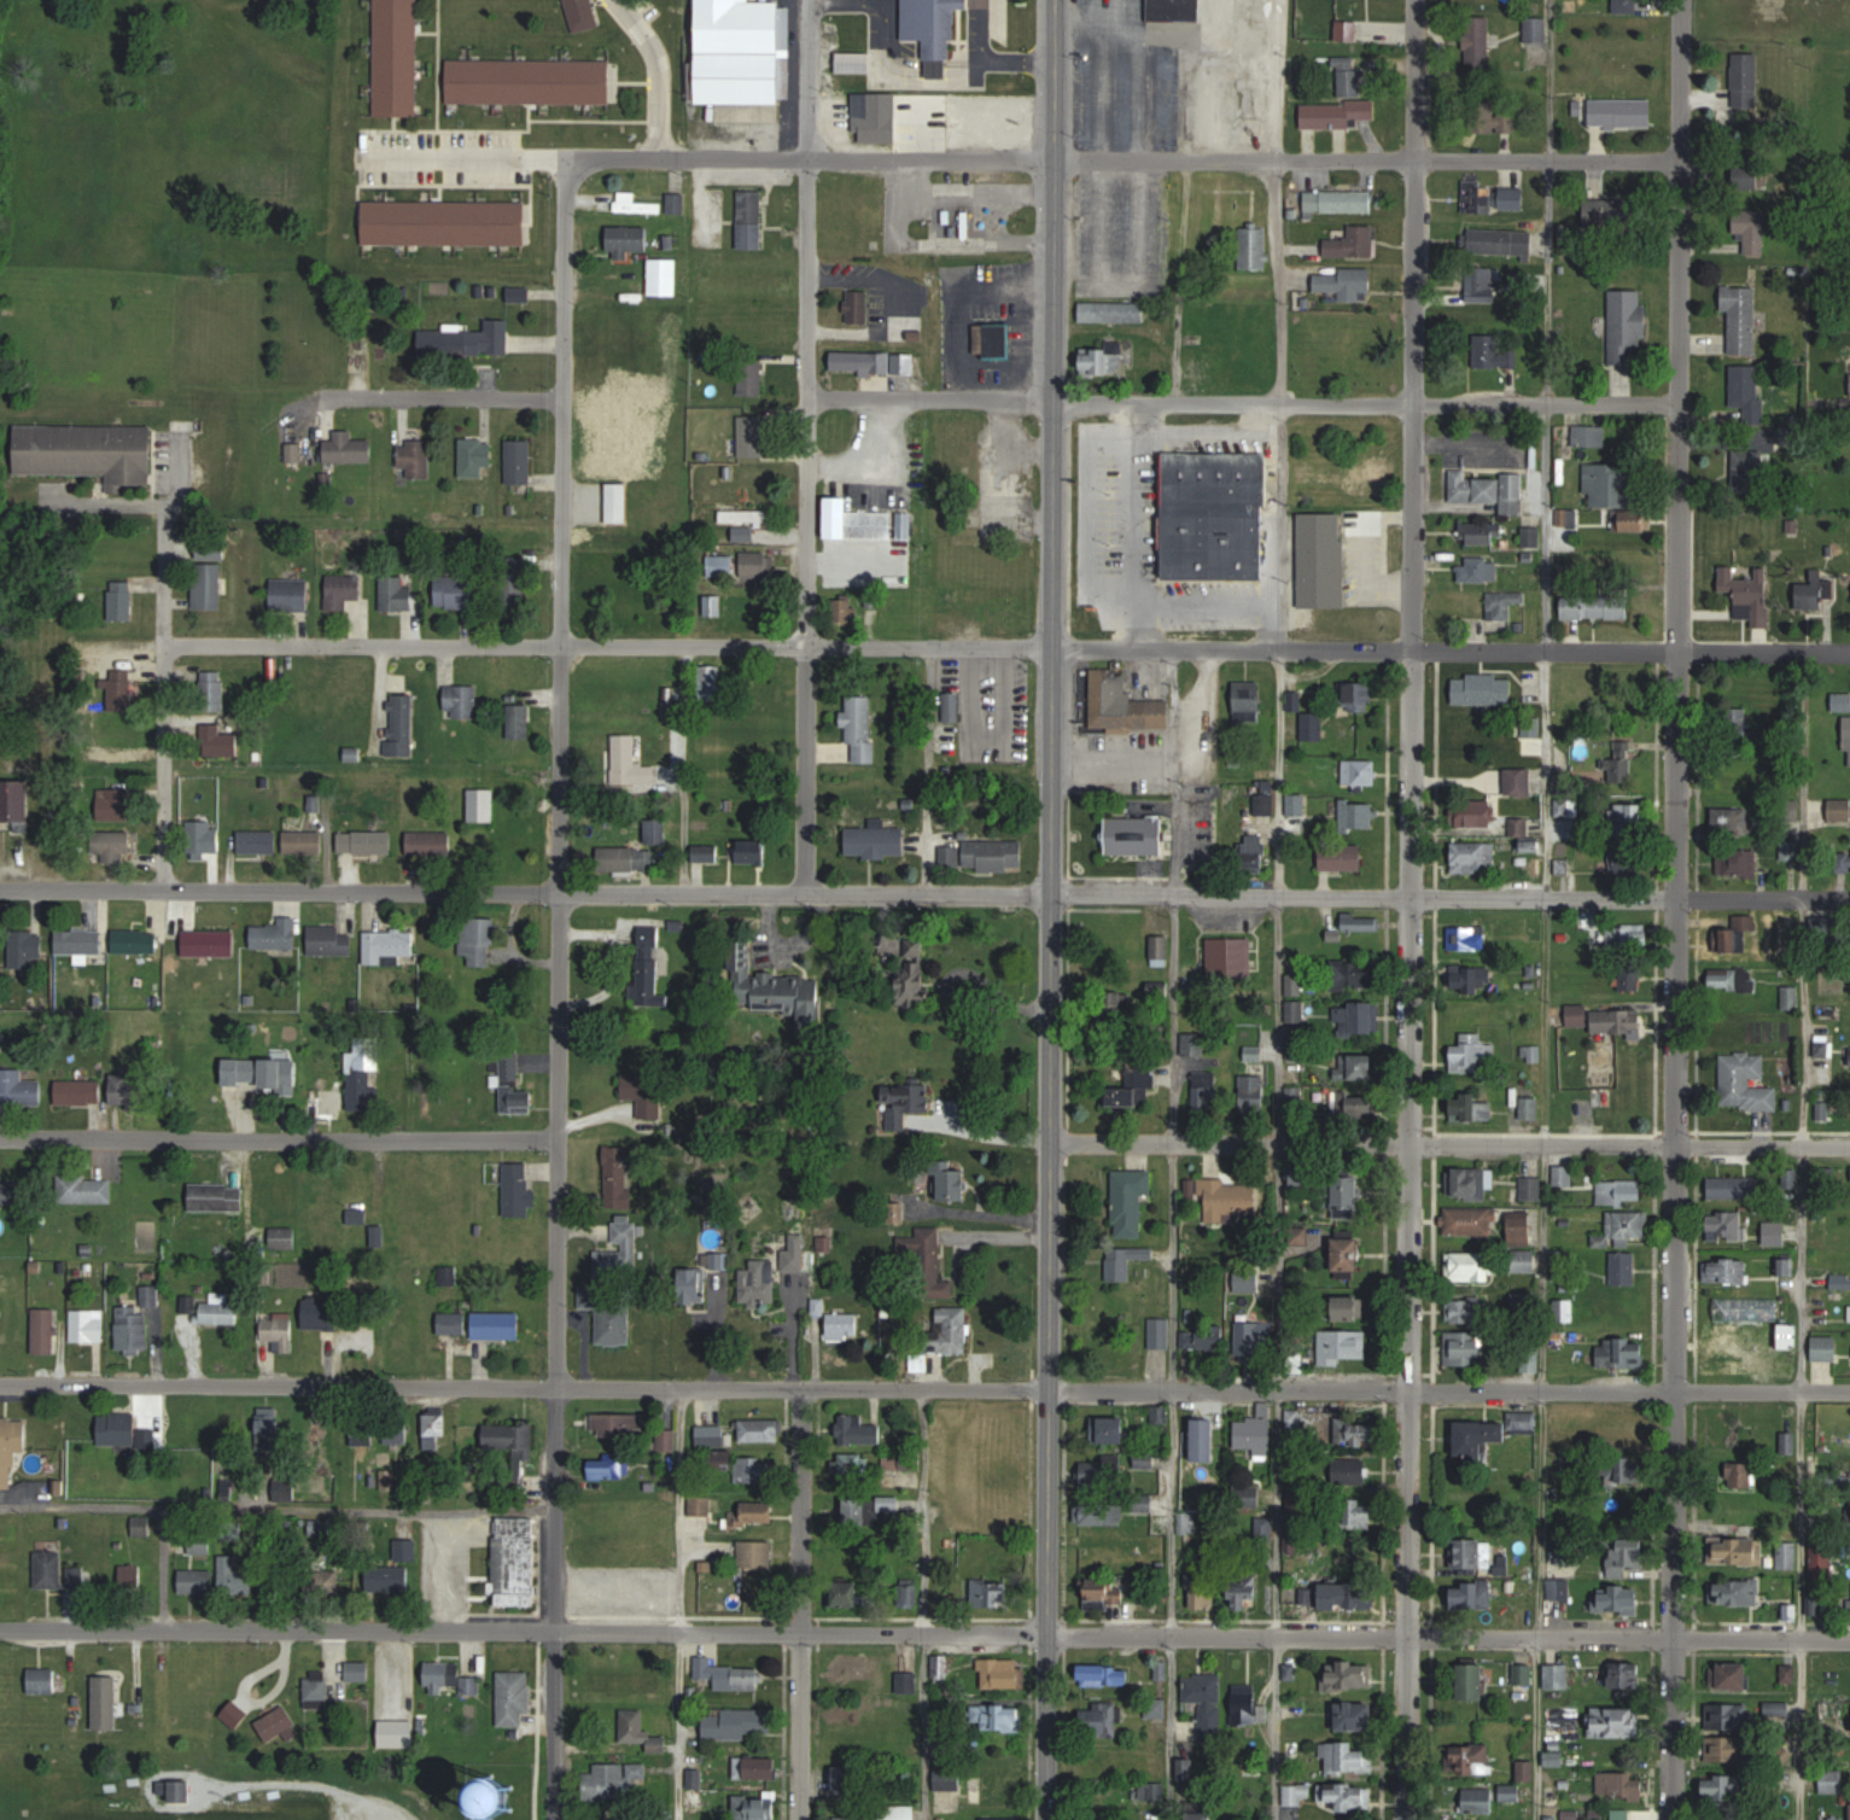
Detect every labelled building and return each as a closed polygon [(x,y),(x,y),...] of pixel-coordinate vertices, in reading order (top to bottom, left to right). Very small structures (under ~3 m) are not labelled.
[(418,0),(375,0),(375,116),(418,116),(418,0)] [(601,25),(593,0),(565,0),(575,33),(601,25)] [(716,104),(715,122),(779,122),(779,98),(790,98),(791,3),(751,3),(751,0),(698,0),(697,104),(716,104)] [(926,40),(928,79),(955,78),(953,9),(971,9),(970,0),(903,0),(905,40),(926,40)] [(1203,0),(1148,0),(1148,22),(1203,22),(1203,0)] [(1615,13),(1639,13),(1639,3),(1643,3),(1643,0),(1615,0),(1615,13)] [(1467,16),(1467,67),(1490,67),(1490,16),(1467,16)] [(1525,42),(1546,42),(1546,16),(1525,16),(1525,42)] [(1357,41),(1358,21),(1337,20),(1336,40),(1357,41)] [(870,53),(837,53),(837,73),(870,73),(870,53)] [(1758,53),(1733,54),(1734,108),(1758,107),(1758,53)] [(1364,57),(1338,57),(1338,95),(1364,95),(1364,57)] [(611,61),(448,60),(448,104),(611,104),(611,61)] [(898,142),(898,93),(858,93),(858,142),(898,142)] [(1516,132),(1516,112),(1496,112),(1496,100),(1474,100),(1474,133),(1516,132)] [(1653,100),(1589,100),(1589,128),(1653,128),(1653,100)] [(1302,102),(1302,129),(1356,129),(1356,118),(1377,118),(1377,102),(1302,102)] [(1526,181),(1463,181),(1463,210),(1526,210),(1526,181)] [(739,189),(739,251),(763,251),(763,189),(739,189)] [(1305,191),(1305,212),(1374,212),(1374,191),(1305,191)] [(636,203),(636,192),(616,192),(616,213),(662,213),(662,203),(636,203)] [(669,213),(684,213),(684,194),(669,194),(669,213)] [(1636,231),(1636,198),(1586,198),(1586,231),(1636,231)] [(526,201),(363,200),(363,243),(526,244),(526,201)] [(1735,237),(1745,237),(1745,255),(1766,255),(1766,210),(1735,210),(1735,237)] [(1324,256),(1374,256),(1374,224),(1350,224),(1350,238),(1324,238),(1324,256)] [(629,252),(648,252),(648,227),(607,227),(607,252),(616,252),(616,259),(629,259),(629,252)] [(1267,228),(1239,228),(1239,270),(1267,270),(1267,228)] [(1534,229),(1469,229),(1469,254),(1534,254),(1534,229)] [(649,296),(678,296),(678,259),(649,259),(649,296)] [(1341,292),(1341,300),(1372,300),(1372,267),(1315,267),(1315,292),(1341,292)] [(1468,300),(1495,300),(1495,275),(1468,275),(1468,300)] [(1757,355),(1757,287),(1723,286),(1723,311),(1731,311),(1730,355),(1757,355)] [(870,291),(847,291),(847,324),(870,324),(870,291)] [(1145,302),(1080,302),(1080,322),(1145,322),(1145,302)] [(486,330),(419,330),(419,354),(509,355),(509,319),(486,319),(486,330)] [(976,325),(976,357),(1011,357),(1011,325),(976,325)] [(1519,366),(1519,351),(1500,351),(1500,333),(1474,333),(1475,367),(1519,366)] [(1122,343),(1107,343),(1107,350),(1083,350),(1083,376),(1122,376),(1122,343)] [(914,374),(915,353),(832,352),(832,373),(914,374)] [(739,396),(764,396),(764,358),(739,358),(739,396)] [(1731,408),(1744,408),(1744,425),(1766,425),(1766,366),(1731,366),(1731,408)] [(766,415),(739,415),(739,457),(766,457),(766,415)] [(15,474),(107,474),(107,492),(128,492),(128,484),(153,484),(153,424),(16,424),(15,474)] [(1574,446),(1607,446),(1607,425),(1574,425),(1574,446)] [(325,439),(325,461),(373,461),(373,439),(352,439),(352,429),(336,429),(336,439),(325,439)] [(460,477),(485,477),(485,466),(494,466),(494,439),(460,439),(460,477)] [(507,483),(532,483),(532,440),(507,440),(507,483)] [(432,477),(432,441),(399,441),(399,468),(409,468),(409,477),(432,477)] [(1734,492),(1766,492),(1766,450),(1734,450),(1734,492)] [(1265,581),(1267,454),(1164,453),(1164,580),(1265,581)] [(1587,464),(1587,507),(1639,507),(1639,464),(1587,464)] [(1503,502),(1503,513),(1525,514),(1525,472),(1501,472),(1501,478),(1471,478),(1471,468),(1451,468),(1451,502),(1503,502)] [(1378,472),(1354,472),(1355,494),(1379,493),(1378,472)] [(628,483),(606,483),(606,523),(628,523),(628,483)] [(894,539),(894,511),(849,511),(849,496),(827,495),(826,538),(894,539)] [(1579,509),(1557,509),(1557,526),(1579,526),(1579,509)] [(720,510),(720,522),(767,522),(767,510),(720,510)] [(1646,531),(1646,511),(1620,511),(1620,531),(1646,531)] [(911,512),(899,512),(899,538),(911,538),(911,512)] [(1300,514),(1300,607),(1346,607),(1345,514),(1300,514)] [(1505,544),(1505,524),(1463,524),(1463,544),(1505,544)] [(755,541),(755,525),(733,525),(733,541),(755,541)] [(861,572),(860,550),(846,551),(847,573),(861,572)] [(734,555),(707,555),(707,577),(734,577),(734,555)] [(1499,582),(1499,559),(1459,559),(1459,582),(1499,582)] [(222,563),(195,563),(195,609),(222,609),(222,563)] [(1770,572),(1758,572),(1758,578),(1737,578),(1737,566),(1720,566),(1720,592),(1737,592),(1737,621),(1752,621),(1752,628),(1770,628),(1770,572)] [(502,567),(502,606),(525,606),(525,567),(502,567)] [(348,599),(361,599),(361,574),(327,574),(327,612),(348,612),(348,599)] [(436,608),(475,608),(475,574),(436,574),(436,608)] [(381,576),(381,609),(416,609),(416,587),(405,587),(405,576),(381,576)] [(310,578),(271,578),(271,611),(310,611),(310,578)] [(109,580),(109,621),(133,621),(133,580),(109,580)] [(1797,609),(1834,609),(1834,583),(1797,583),(1797,609)] [(1527,591),(1488,591),(1488,620),(1513,620),(1513,603),(1527,603),(1527,591)] [(722,594),(705,594),(705,616),(722,616),(722,594)] [(1630,594),(1561,594),(1561,619),(1630,619),(1630,594)] [(700,665),(700,699),(721,699),(721,665),(700,665)] [(103,669),(103,690),(108,690),(108,710),(132,710),(132,669),(103,669)] [(1091,730),(1171,730),(1171,700),(1129,700),(1129,669),(1091,669),(1091,730)] [(225,671),(200,671),(200,711),(225,711),(225,671)] [(1514,704),(1514,674),(1454,674),(1454,704),(1514,704)] [(1262,681),(1235,681),(1235,725),(1262,725),(1262,681)] [(1373,682),(1346,682),(1346,711),(1373,711),(1373,682)] [(477,685),(445,685),(445,718),(477,718),(477,685)] [(959,722),(959,693),(946,693),(946,722),(959,722)] [(389,755),(413,755),(413,694),(389,694),(389,755)] [(848,696),(849,711),(844,711),(844,763),(875,763),(874,696),(848,696)] [(530,739),(530,704),(508,704),(508,739),(530,739)] [(1746,709),(1725,711),(1728,739),(1749,737),(1746,709)] [(1303,712),(1303,740),(1323,740),(1323,712),(1303,712)] [(1538,735),(1538,722),(1525,722),(1525,735),(1538,735)] [(222,734),(222,724),(202,724),(202,755),(239,755),(239,734),(222,734)] [(613,734),(613,788),(657,788),(657,765),(636,765),(636,734),(613,734)] [(1632,739),(1609,739),(1609,781),(1632,781),(1632,739)] [(1378,786),(1378,759),(1343,759),(1343,786),(1378,786)] [(1506,795),(1532,795),(1532,768),(1506,768),(1506,795)] [(31,821),(31,780),(0,780),(0,821),(31,821)] [(493,823),(493,789),(468,789),(468,823),(493,823)] [(98,791),(98,821),(133,821),(133,791),(98,791)] [(1306,795),(1288,795),(1288,814),(1306,814),(1306,795)] [(1829,821),(1849,821),(1849,799),(1829,799),(1829,821)] [(1460,826),(1496,826),(1496,800),(1460,800),(1460,826)] [(1557,816),(1579,816),(1579,800),(1557,800),(1557,816)] [(1376,828),(1376,801),(1341,801),(1341,828),(1376,828)] [(1613,831),(1645,831),(1645,804),(1613,804),(1613,831)] [(1714,833),(1754,833),(1754,808),(1714,808),(1714,833)] [(1165,855),(1165,817),(1108,817),(1108,855),(1165,855)] [(646,843),(667,843),(667,819),(646,819),(646,843)] [(871,827),(847,827),(847,857),(907,857),(906,827),(885,827),(885,819),(871,819),(871,827)] [(220,821),(188,821),(188,855),(220,855),(220,821)] [(239,854),(278,854),(278,830),(239,830),(239,854)] [(104,863),(131,863),(131,831),(93,831),(93,853),(104,853),(104,863)] [(285,831),(285,856),(321,856),(321,831),(285,831)] [(393,831),(338,831),(338,854),(393,854),(393,831)] [(452,831),(407,831),(407,856),(452,856),(452,831)] [(766,839),(736,839),(736,862),(766,862),(766,839)] [(963,840),(962,847),(946,847),(946,869),(1023,870),(1024,841),(963,840)] [(1497,841),(1452,841),(1452,873),(1496,873),(1497,841)] [(1249,843),(1241,868),(1263,874),(1270,849),(1249,843)] [(719,844),(694,844),(694,860),(719,860),(719,844)] [(1365,870),(1365,844),(1321,844),(1321,870),(1365,870)] [(655,870),(655,847),(599,847),(599,870),(655,870)] [(1615,872),(1647,872),(1647,847),(1615,847),(1615,872)] [(1719,876),(1753,876),(1753,848),(1719,848),(1719,876)] [(1524,857),(1527,877),(1542,874),(1539,855),(1524,857)] [(1343,941),(1343,931),(1381,931),(1381,914),(1341,914),(1341,928),(1328,928),(1328,941),(1343,941)] [(1735,914),(1735,928),(1724,928),(1724,951),(1758,951),(1758,914),(1735,914)] [(296,916),(279,916),(279,924),(259,924),(259,948),(296,948),(296,916)] [(495,966),(494,917),(460,918),(461,955),(469,955),(470,967),(495,966)] [(635,1004),(670,1005),(670,992),(662,992),(663,925),(637,925),(635,1004)] [(1647,925),(1608,925),(1608,949),(1647,949),(1647,925)] [(339,926),(309,926),(309,955),(352,955),(352,933),(339,933),(339,926)] [(1487,926),(1449,926),(1449,950),(1487,950),(1487,926)] [(107,954),(107,930),(56,931),(56,955),(107,954)] [(364,930),(364,965),(400,965),(400,955),(414,955),(414,930),(364,930)] [(158,931),(113,931),(113,954),(158,954),(158,931)] [(235,931),(183,931),(183,957),(235,957),(235,931)] [(927,939),(901,938),(897,1006),(916,1007),(917,999),(923,999),(927,939)] [(1168,959),(1168,938),(1153,938),(1153,959),(1168,959)] [(1252,938),(1207,938),(1207,981),(1252,981),(1252,938)] [(731,1008),(800,1009),(799,1034),(823,1035),(824,974),(743,973),(744,940),(732,940),(731,1008)] [(1377,990),(1377,961),(1328,960),(1328,989),(1377,990)] [(1642,964),(1618,964),(1618,990),(1642,990),(1642,964)] [(1483,993),(1483,983),(1492,983),(1492,966),(1452,966),(1452,993),(1483,993)] [(1748,990),(1748,969),(1710,969),(1710,990),(1748,990)] [(1782,986),(1782,1008),(1799,1008),(1799,986),(1782,986)] [(1334,1033),(1379,1033),(1379,1002),(1334,1002),(1334,1033)] [(1588,1005),(1568,1005),(1568,1026),(1588,1026),(1588,1005)] [(1644,1032),(1644,1009),(1594,1009),(1594,1032),(1644,1032)] [(1183,1056),(1206,1056),(1206,1031),(1183,1031),(1183,1056)] [(1455,1073),(1488,1073),(1488,1056),(1495,1056),(1495,1042),(1484,1042),(1484,1033),(1455,1033),(1455,1073)] [(348,1052),(348,1110),(379,1110),(378,1038),(356,1039),(356,1052),(348,1052)] [(533,1112),(533,1089),(519,1089),(519,1052),(492,1052),(492,1085),(501,1085),(501,1112),(533,1112)] [(1778,1086),(1753,1086),(1753,1080),(1765,1080),(1766,1053),(1721,1053),(1720,1109),(1778,1110),(1778,1086)] [(1351,1056),(1353,1098),(1335,1098),(1336,1116),(1381,1114),(1379,1056),(1351,1056)] [(296,1060),(224,1060),(224,1087),(296,1087),(296,1060)] [(1155,1062),(1129,1062),(1129,1086),(1106,1086),(1106,1107),(1156,1106),(1155,1062)] [(42,1107),(42,1081),(23,1081),(23,1069),(0,1069),(0,1107),(42,1107)] [(623,1072),(622,1100),(640,1100),(639,1117),(661,1117),(662,1072),(623,1072)] [(1218,1072),(1194,1072),(1194,1115),(1218,1115),(1218,1072)] [(110,1074),(110,1104),(146,1104),(146,1074),(110,1074)] [(1241,1076),(1241,1110),(1266,1110),(1266,1076),(1241,1076)] [(56,1081),(56,1104),(101,1104),(101,1081),(56,1081)] [(320,1096),(310,1096),(310,1118),(343,1118),(343,1085),(320,1085),(320,1096)] [(906,1113),(931,1113),(931,1085),(885,1085),(885,1132),(906,1132),(906,1113)] [(1452,1121),(1493,1121),(1493,1101),(1480,1101),(1480,1091),(1463,1091),(1463,1098),(1452,1098),(1452,1121)] [(1521,1096),(1521,1119),(1540,1119),(1540,1096),(1521,1096)] [(605,1146),(605,1207),(632,1207),(632,1146),(605,1146)] [(932,1176),(941,1176),(941,1200),(968,1200),(968,1162),(932,1162),(932,1176)] [(504,1215),(534,1215),(534,1190),(528,1190),(528,1163),(504,1163),(504,1215)] [(1491,1200),(1491,1168),(1455,1168),(1455,1200),(1491,1200)] [(1143,1194),(1154,1194),(1154,1171),(1114,1171),(1114,1238),(1143,1238),(1143,1194)] [(1336,1218),(1364,1218),(1364,1174),(1336,1174),(1336,1218)] [(1747,1198),(1747,1176),(1708,1176),(1708,1198),(1747,1198)] [(112,1203),(112,1177),(57,1177),(57,1203),(112,1203)] [(1542,1200),(1542,1177),(1521,1177),(1521,1200),(1542,1200)] [(1597,1204),(1645,1204),(1645,1179),(1597,1179),(1597,1204)] [(1199,1181),(1199,1198),(1205,1198),(1206,1222),(1262,1221),(1261,1180),(1199,1181)] [(23,1205),(23,1182),(0,1182),(0,1205),(23,1205)] [(234,1211),(234,1183),(190,1183),(190,1211),(234,1211)] [(1497,1209),(1447,1209),(1447,1235),(1497,1235),(1497,1209)] [(1633,1237),(1645,1237),(1646,1212),(1608,1211),(1607,1234),(1595,1234),(1595,1245),(1632,1247),(1633,1237)] [(1707,1240),(1744,1240),(1744,1211),(1707,1211),(1707,1240)] [(366,1212),(348,1212),(348,1223),(366,1223),(366,1212)] [(1509,1245),(1534,1245),(1534,1216),(1509,1216),(1509,1245)] [(595,1249),(596,1276),(638,1276),(637,1221),(613,1221),(613,1249),(595,1249)] [(1786,1245),(1786,1221),(1764,1221),(1764,1245),(1786,1245)] [(372,1247),(384,1247),(384,1226),(372,1226),(372,1247)] [(272,1249),(296,1249),(296,1227),(272,1227),(272,1249)] [(915,1298),(955,1298),(955,1280),(941,1280),(941,1227),(918,1228),(918,1236),(898,1237),(898,1253),(915,1253),(915,1298)] [(806,1234),(791,1234),(791,1250),(783,1250),(783,1271),(806,1271),(806,1234)] [(1337,1271),(1363,1271),(1363,1237),(1337,1237),(1337,1271)] [(1108,1282),(1131,1282),(1131,1259),(1155,1259),(1155,1248),(1108,1248),(1108,1282)] [(1511,1250),(1511,1273),(1538,1273),(1538,1250),(1511,1250)] [(1636,1285),(1636,1252),(1611,1252),(1611,1285),(1636,1285)] [(1448,1253),(1448,1281),(1491,1281),(1491,1253),(1448,1253)] [(1704,1258),(1704,1282),(1749,1282),(1749,1258),(1704,1258)] [(751,1260),(751,1268),(740,1268),(741,1305),(776,1305),(775,1259),(751,1260)] [(1793,1274),(1793,1259),(1779,1259),(1779,1274),(1793,1274)] [(704,1301),(704,1267),(678,1267),(678,1301),(704,1301)] [(1234,1293),(1271,1293),(1271,1270),(1234,1270),(1234,1293)] [(1831,1276),(1831,1288),(1849,1288),(1849,1276),(1831,1276)] [(631,1304),(596,1304),(596,1286),(580,1286),(580,1308),(598,1308),(597,1344),(630,1344),(631,1304)] [(201,1325),(238,1325),(238,1303),(228,1303),(228,1292),(211,1292),(211,1303),(201,1303),(201,1325)] [(1366,1296),(1328,1296),(1328,1320),(1366,1320),(1366,1296)] [(1715,1320),(1776,1320),(1776,1296),(1715,1296),(1715,1320)] [(304,1298),(304,1329),(338,1329),(338,1298),(304,1298)] [(1447,1299),(1447,1324),(1488,1323),(1488,1299),(1447,1299)] [(968,1353),(968,1307),(937,1307),(937,1353),(968,1353)] [(34,1310),(34,1355),(57,1355),(57,1310),(34,1310)] [(104,1310),(71,1310),(71,1342),(104,1342),(104,1310)] [(150,1311),(118,1311),(118,1352),(150,1352),(150,1311)] [(472,1339),(520,1339),(520,1312),(472,1312),(472,1339)] [(467,1313),(438,1313),(438,1334),(467,1334),(467,1313)] [(859,1313),(829,1313),(829,1337),(859,1337),(859,1313)] [(293,1353),(293,1316),(262,1316),(262,1342),(274,1342),(274,1353),(293,1353)] [(1151,1348),(1165,1348),(1165,1318),(1151,1318),(1151,1348)] [(1797,1323),(1745,1323),(1745,1336),(1700,1336),(1700,1370),(1797,1371),(1797,1323)] [(1225,1351),(1225,1329),(1183,1329),(1183,1351),(1225,1351)] [(1320,1330),(1320,1364),(1343,1364),(1343,1360),(1368,1360),(1368,1330),(1320,1330)] [(1269,1359),(1270,1333),(1240,1331),(1239,1358),(1269,1359)] [(1485,1331),(1446,1331),(1446,1365),(1485,1365),(1485,1331)] [(1838,1335),(1813,1335),(1813,1360),(1838,1360),(1838,1335)] [(1598,1368),(1647,1368),(1647,1349),(1634,1349),(1634,1337),(1598,1337),(1598,1368)] [(1301,1411),(1287,1411),(1287,1427),(1301,1427),(1301,1411)] [(1507,1422),(1457,1421),(1456,1458),(1486,1458),(1486,1441),(1509,1441),(1509,1433),(1537,1433),(1537,1411),(1507,1411),(1507,1422)] [(260,1412),(260,1453),(278,1453),(278,1412),(260,1412)] [(99,1448),(156,1448),(156,1429),(137,1429),(137,1413),(99,1413),(99,1448)] [(592,1413),(592,1438),(639,1438),(639,1413),(592,1413)] [(864,1425),(864,1413),(839,1413),(839,1443),(885,1443),(885,1425),(864,1425)] [(424,1447),(445,1447),(445,1414),(424,1414),(424,1447)] [(1738,1450),(1738,1417),(1710,1417),(1710,1450),(1738,1450)] [(1129,1418),(1101,1418),(1101,1443),(1129,1443),(1129,1418)] [(1218,1419),(1193,1419),(1193,1462),(1218,1462),(1218,1419)] [(1379,1446),(1379,1419),(1332,1419),(1332,1446),(1379,1446)] [(408,1446),(408,1420),(385,1420),(385,1446),(408,1446)] [(781,1420),(740,1420),(740,1441),(781,1441),(781,1420)] [(1237,1420),(1236,1450),(1254,1451),(1253,1459),(1271,1460),(1272,1421),(1237,1420)] [(0,1421),(0,1489),(13,1490),(14,1452),(27,1452),(27,1422),(0,1421)] [(352,1446),(375,1446),(375,1421),(352,1421),(352,1446)] [(484,1424),(484,1449),(514,1449),(514,1461),(535,1461),(535,1424),(484,1424)] [(725,1425),(696,1425),(696,1446),(725,1446),(725,1425)] [(736,1458),(736,1450),(709,1451),(709,1470),(735,1470),(735,1481),(774,1481),(773,1457),(736,1458)] [(884,1452),(884,1469),(922,1469),(922,1452),(884,1452)] [(840,1475),(867,1475),(867,1453),(840,1453),(840,1475)] [(627,1455),(589,1455),(589,1479),(627,1479),(627,1455)] [(1122,1488),(1122,1456),(1103,1456),(1103,1461),(1083,1461),(1083,1488),(1122,1488)] [(1370,1485),(1370,1459),(1326,1459),(1326,1485),(1370,1485)] [(1726,1488),(1753,1488),(1753,1462),(1726,1462),(1726,1488)] [(1013,1486),(1013,1463),(977,1463),(977,1486),(1013,1486)] [(296,1502),(296,1480),(274,1480),(274,1502),(296,1502)] [(1261,1486),(1234,1486),(1234,1509),(1261,1509),(1261,1486)] [(711,1496),(690,1496),(690,1515),(711,1515),(711,1496)] [(842,1497),(842,1527),(869,1527),(869,1497),(842,1497)] [(899,1510),(899,1497),(879,1497),(879,1510),(899,1510)] [(1340,1499),(1340,1526),(1377,1526),(1377,1499),(1340,1499)] [(775,1501),(737,1501),(737,1524),(775,1524),(775,1501)] [(1123,1503),(1083,1503),(1083,1525),(1123,1525),(1123,1503)] [(494,1517),(494,1605),(538,1604),(537,1517),(494,1517)] [(150,1518),(135,1518),(135,1537),(150,1537),(150,1518)] [(1256,1519),(1256,1540),(1273,1540),(1273,1519),(1256,1519)] [(1763,1538),(1711,1538),(1711,1564),(1763,1564),(1763,1538)] [(190,1554),(211,1554),(211,1539),(190,1539),(190,1554)] [(1493,1540),(1458,1540),(1458,1568),(1493,1568),(1493,1540)] [(773,1541),(740,1541),(740,1568),(773,1568),(773,1541)] [(1799,1542),(1777,1542),(1777,1571),(1799,1571),(1799,1542)] [(1835,1579),(1835,1543),(1811,1543),(1811,1579),(1835,1579)] [(1642,1546),(1614,1546),(1614,1567),(1642,1567),(1642,1546)] [(36,1590),(63,1590),(63,1552),(36,1552),(36,1590)] [(253,1571),(236,1571),(236,1556),(220,1556),(220,1596),(253,1596),(253,1571)] [(120,1565),(120,1590),(141,1590),(141,1565),(120,1565)] [(366,1594),(409,1594),(409,1566),(366,1566),(366,1594)] [(180,1596),(214,1596),(214,1570),(180,1570),(180,1596)] [(338,1571),(306,1571),(306,1601),(338,1601),(338,1571)] [(1229,1572),(1229,1610),(1258,1610),(1258,1572),(1229,1572)] [(1191,1575),(1191,1609),(1215,1609),(1215,1575),(1191,1575)] [(287,1577),(270,1576),(269,1596),(286,1597),(287,1577)] [(1088,1577),(1088,1604),(1125,1604),(1125,1577),(1088,1577)] [(1011,1579),(972,1579),(972,1607),(1011,1607),(1011,1579)] [(1570,1579),(1549,1579),(1549,1600),(1570,1600),(1570,1579)] [(919,1607),(919,1580),(895,1580),(895,1607),(919,1607)] [(834,1606),(861,1606),(861,1581),(834,1581),(834,1606)] [(1455,1609),(1493,1609),(1493,1581),(1455,1581),(1455,1609)] [(1321,1609),(1379,1609),(1379,1583),(1321,1583),(1321,1609)] [(1600,1587),(1600,1612),(1642,1612),(1642,1587),(1600,1587)] [(694,1678),(715,1679),(714,1689),(762,1690),(762,1667),(712,1666),(712,1657),(695,1656),(694,1678)] [(871,1657),(831,1657),(831,1682),(871,1682),(871,1657)] [(1002,1667),(1002,1659),(980,1659),(980,1688),(1027,1688),(1027,1667),(1002,1667)] [(1330,1661),(1330,1690),(1373,1690),(1373,1661),(1330,1661)] [(369,1662),(346,1662),(346,1681),(369,1681),(369,1662)] [(479,1694),(479,1676),(462,1676),(463,1663),(425,1662),(425,1689),(460,1689),(460,1694),(479,1694)] [(1486,1663),(1461,1663),(1461,1699),(1486,1699),(1486,1663)] [(1750,1663),(1719,1663),(1719,1688),(1750,1688),(1750,1663)] [(1545,1664),(1545,1689),(1569,1689),(1569,1664),(1545,1664)] [(1606,1664),(1606,1688),(1643,1688),(1643,1664),(1606,1664)] [(1796,1664),(1781,1665),(1783,1685),(1797,1684),(1796,1664)] [(1130,1666),(1079,1666),(1079,1686),(1130,1686),(1130,1666)] [(28,1694),(56,1694),(56,1669),(28,1669),(28,1694)] [(498,1727),(523,1727),(523,1714),(532,1714),(532,1672),(498,1672),(498,1727)] [(897,1693),(918,1693),(918,1672),(897,1672),(897,1693)] [(305,1708),(326,1708),(326,1674),(305,1674),(305,1708)] [(1184,1704),(1201,1704),(1200,1743),(1221,1743),(1222,1674),(1184,1674),(1184,1704)] [(118,1676),(94,1676),(94,1731),(118,1731),(118,1676)] [(1233,1691),(1233,1725),(1258,1725),(1258,1691),(1233,1691)] [(1166,1700),(1146,1700),(1146,1718),(1166,1718),(1166,1700)] [(1335,1701),(1335,1730),(1375,1730),(1375,1701),(1335,1701)] [(1706,1730),(1751,1730),(1751,1701),(1706,1701),(1706,1730)] [(1118,1737),(1118,1702),(1084,1702),(1084,1737),(1118,1737)] [(268,1742),(297,1725),(284,1704),(256,1721),(268,1742)] [(1025,1732),(1025,1705),(976,1704),(975,1732),(1025,1732)] [(1641,1737),(1641,1708),(1591,1708),(1591,1737),(1641,1737)] [(667,1734),(644,1734),(644,1709),(622,1709),(622,1742),(648,1742),(648,1752),(667,1752),(667,1734)] [(774,1737),(774,1709),(705,1709),(705,1737),(774,1737)] [(415,1747),(415,1720),(380,1720),(380,1747),(415,1747)] [(1746,1736),(1706,1737),(1706,1763),(1747,1762),(1746,1736)] [(1357,1751),(1357,1742),(1320,1743),(1321,1773),(1374,1772),(1373,1750),(1357,1751)] [(1491,1745),(1469,1744),(1469,1752),(1447,1752),(1447,1773),(1491,1774),(1491,1745)] [(734,1779),(778,1779),(778,1756),(734,1756),(734,1779)] [(647,1762),(589,1764),(589,1798),(628,1797),(628,1784),(647,1784),(647,1762)] [(836,1791),(859,1791),(859,1768),(836,1768),(836,1791)] [(701,1788),(701,1769),(688,1769),(688,1788),(701,1788)] [(934,1790),(961,1790),(961,1769),(934,1769),(934,1790)] [(1844,1769),(1822,1769),(1822,1793),(1844,1793),(1844,1769)] [(1647,1784),(1635,1784),(1635,1772),(1599,1772),(1599,1798),(1647,1798),(1647,1784)] [(1743,1775),(1703,1775),(1703,1801),(1743,1801),(1743,1775)] [(512,1816),(533,1791),(516,1776),(495,1802),(512,1816)] [(192,1782),(171,1782),(171,1803),(192,1803),(192,1782)] [(1101,1794),(1101,1810),(1127,1810),(1127,1784),(1109,1784),(1109,1794),(1101,1794)] [(1320,1784),(1319,1811),(1373,1812),(1373,1784),(1320,1784)] [(1520,1786),(1501,1786),(1501,1801),(1520,1801),(1520,1786)] [(1463,1815),(1494,1815),(1494,1789),(1463,1789),(1463,1815)] [(733,1796),(733,1819),(778,1819),(778,1796),(733,1796)] [(916,1808),(834,1809),(834,1819),(916,1819),(916,1808)] [(1615,1819),(1632,1819),(1632,1809),(1615,1809),(1615,1819)]
